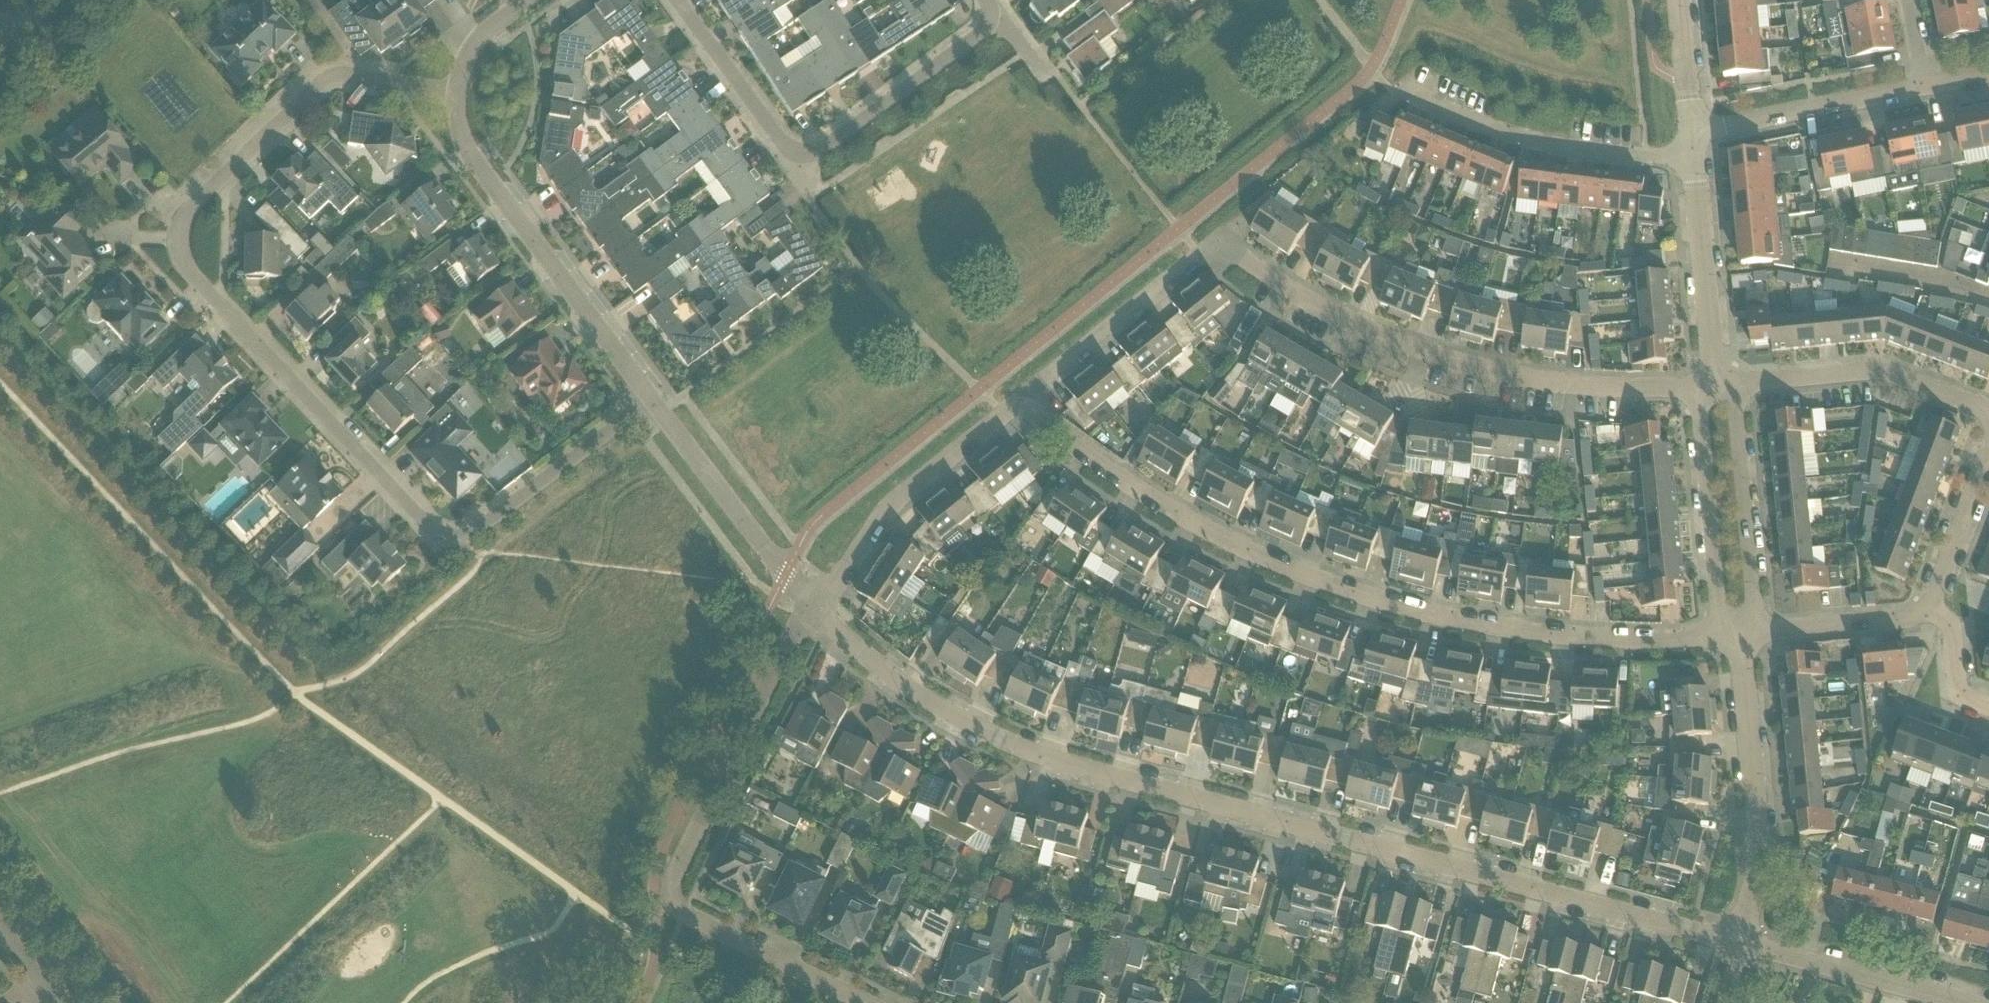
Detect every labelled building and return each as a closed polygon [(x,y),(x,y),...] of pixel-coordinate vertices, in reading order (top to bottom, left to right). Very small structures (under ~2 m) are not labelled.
[(405,37),(380,3),(366,14),(355,0),(347,0),(328,14),(350,44),(361,36),(365,42),(370,43),(371,41),(381,54),(390,47),(393,50),(404,42),(401,39),(405,37)] [(380,3),(405,37),(408,34),(410,37),(421,29),(419,26),(427,20),(418,7),(420,6),(420,2),(419,0),(384,0),(380,3)] [(586,17),(606,46),(615,39),(619,41),(628,35),(645,58),(641,61),(650,73),(650,74),(670,60),(638,17),(641,15),(633,3),(630,5),(626,0),(609,0),(606,2),(605,0),(595,8),(596,10),(586,17)] [(759,0),(721,0),(718,2),(729,20),(733,17),(733,16),(759,0)] [(733,16),(733,17),(743,32),(739,35),(749,51),(767,40),(767,41),(795,23),(785,7),(796,0),(759,0),(733,16)] [(878,36),(868,20),(851,31),(831,0),(828,0),(824,3),(814,9),(853,70),(854,70),(869,60),(872,64),(888,53),(877,36),(878,36)] [(899,0),(909,16),(878,36),(877,36),(888,53),(953,12),(953,10),(948,13),(940,0),(899,0)] [(1033,7),(1031,8),(1030,7),(1029,8),(1031,11),(1030,15),(1031,18),(1033,21),(1036,23),(1040,24),(1042,26),(1043,26),(1043,25),(1056,15),(1058,18),(1078,4),(1075,0),(1028,0),(1033,7)] [(1063,42),(1072,54),(1076,60),(1070,64),(1075,71),(1073,73),(1079,82),(1082,80),(1084,83),(1099,71),(1111,63),(1098,45),(1118,31),(1109,19),(1136,0),(1101,0),(1097,3),(1104,12),(1063,42)] [(1755,0),(1717,0),(1718,11),(1756,8),(1755,0)] [(1886,12),(1885,6),(1864,10),(1862,0),(1854,0),(1836,4),(1843,37),(1890,28),(1886,12)] [(1939,18),(1976,11),(1973,0),(1935,0),(1939,18)] [(213,50),(228,67),(242,82),(258,66),(255,63),(272,46),(275,50),(292,34),(262,3),(213,50)] [(863,12),(867,19),(874,15),(870,8),(863,12)] [(1758,29),(1756,8),(1718,11),(1720,33),(1758,29)] [(853,70),(814,9),(798,20),(812,41),(815,39),(823,51),(804,63),(821,91),(822,90),(837,81),(839,85),(856,74),(854,70),(853,70)] [(1786,13),(1788,26),(1798,25),(1796,11),(1786,13)] [(1976,11),(1939,18),(1943,41),(1965,36),(1967,48),(1988,43),(1988,31),(1980,33),(1976,11)] [(585,61),(606,46),(586,17),(574,25),(577,28),(565,37),(560,36),(552,86),(554,87),(552,99),(585,104),(588,88),(582,80),(585,61)] [(1800,39),(1798,25),(1788,26),(1790,40),(1800,39)] [(1894,51),(1890,28),(1843,37),(1850,71),(1875,66),(1872,55),(1894,51)] [(1760,51),(1758,29),(1720,33),(1722,54),(1760,51)] [(821,91),(804,63),(788,73),(767,41),(767,40),(749,51),(791,116),(792,116),(789,111),(804,102),(807,106),(824,95),(822,90),(821,91)] [(1770,70),(1769,51),(1768,50),(1760,51),(1722,54),(1724,77),(1745,75),(1746,92),(1772,87),(1770,70)] [(680,74),(670,60),(650,74),(650,73),(601,109),(615,128),(628,118),(625,114),(641,102),(656,122),(666,114),(694,94),(686,82),(684,84),(678,76),(680,74)] [(702,104),(694,94),(666,114),(672,123),(677,122),(682,129),(680,134),(653,153),(651,149),(638,158),(651,177),(719,128),(709,113),(706,115),(700,106),(702,104)] [(585,109),(555,104),(551,104),(550,116),(547,116),(540,166),(545,167),(553,179),(551,181),(559,193),(587,172),(572,151),(575,131),(582,126),(585,109)] [(1977,112),(1985,149),(1988,148),(1988,109),(1977,112)] [(94,110),(81,121),(87,128),(53,155),(61,165),(60,168),(65,174),(69,175),(78,186),(104,165),(120,184),(140,168),(124,149),(126,147),(118,138),(113,132),(100,116),(99,116),(94,110)] [(1985,149),(1977,112),(1955,116),(1959,138),(1948,140),(1953,165),(1965,163),(1964,153),(1985,149)] [(353,113),(348,145),(368,148),(373,148),(372,152),(373,155),(374,158),(375,161),(378,163),(380,166),(383,167),(386,168),(390,168),(393,168),(396,167),(399,166),(402,163),(404,161),(405,158),(406,155),(416,159),(414,137),(405,143),(404,141),(402,139),(400,137),(397,136),(395,135),(392,134),(394,119),(353,113)] [(1388,147),(1398,124),(1379,116),(1366,148),(1384,156),(1386,157),(1390,148),(1388,147)] [(1407,155),(1420,124),(1401,116),(1398,124),(1388,147),(1390,148),(1407,155)] [(1953,165),(1948,140),(1937,142),(1933,121),(1910,125),(1919,172),(1953,165)] [(1426,163),(1439,132),(1420,124),(1407,155),(1426,163)] [(1919,172),(1910,125),(1888,130),(1892,151),(1881,154),(1886,179),(1889,193),(1922,186),(1922,185),(1919,172)] [(730,142),(719,128),(651,177),(665,195),(678,186),(675,182),(701,162),(716,182),(744,161),(736,150),(734,152),(727,143),(730,142)] [(1445,171),(1458,140),(1439,132),(1426,163),(1445,171)] [(1870,156),(1866,137),(1865,134),(1843,139),(1852,186),(1852,185),(1886,179),(1881,154),(1870,156)] [(1852,186),(1843,139),(1820,143),(1825,165),(1813,167),(1818,192),(1831,190),(1832,193),(1853,188),(1852,186)] [(1464,179),(1477,148),(1458,140),(1445,171),(1464,179)] [(1483,187),(1497,156),(1477,148),(1464,179),(1483,187)] [(1732,156),(1734,178),(1771,175),(1769,152),(1732,156)] [(297,156),(272,180),(286,195),(309,220),(328,202),(340,215),(358,198),(331,169),(329,167),(315,153),(304,163),(297,156)] [(1516,164),(1497,156),(1483,187),(1502,196),(1516,164)] [(1808,170),(1805,156),(1795,158),(1798,172),(1808,170)] [(584,226),(651,177),(638,158),(625,168),(628,172),(601,191),(596,192),(592,185),(594,181),(587,172),(559,193),(567,204),(569,202),(576,211),(573,212),(584,226)] [(736,220),(755,205),(769,196),(758,181),(756,182),(750,174),(752,172),(744,161),(716,182),(730,201),(719,209),(703,221),(700,217),(688,226),(701,245),(720,231),(720,232),(736,220)] [(1538,202),(1543,168),(1522,166),(1518,200),(1538,202)] [(1559,205),(1563,171),(1543,168),(1538,202),(1559,205)] [(1579,208),(1583,173),(1563,171),(1559,205),(1579,208)] [(1600,210),(1604,176),(1583,173),(1579,208),(1600,210)] [(1773,196),(1771,175),(1734,178),(1736,200),(1773,196)] [(1620,213),(1624,179),(1604,176),(1600,210),(1620,213)] [(621,225),(623,220),(649,201),(652,205),(665,195),(651,177),(584,226),(594,241),(597,239),(603,248),(601,249),(609,260),(637,240),(630,231),(625,231),(621,225)] [(1812,191),(1809,178),(1799,180),(1802,193),(1812,191)] [(1645,181),(1624,179),(1620,213),(1639,215),(1639,216),(1641,216),(1644,190),(1645,181)] [(436,182),(420,194),(402,208),(425,240),(439,229),(455,217),(445,204),(450,201),(436,182)] [(1366,199),(1371,191),(1360,185),(1355,193),(1366,199)] [(281,213),(293,202),(280,189),(269,200),(281,213)] [(1664,193),(1644,190),(1641,216),(1639,216),(1638,224),(1660,227),(1664,193)] [(1377,205),(1381,198),(1371,191),(1366,199),(1377,205)] [(1268,248),(1291,214),(1281,207),(1285,202),(1269,192),(1246,211),(1259,220),(1252,231),(1261,237),(1258,242),(1268,248)] [(1785,195),(1773,196),(1736,200),(1738,221),(1787,217),(1786,209),(1785,195)] [(1406,213),(1409,205),(1398,199),(1394,207),(1406,213)] [(1963,215),(1967,202),(1958,199),(1953,211),(1963,215)] [(377,210),(363,224),(370,235),(396,216),(387,203),(377,210)] [(279,243),(281,244),(297,261),(309,249),(266,204),(254,215),(274,236),(274,237),(246,237),(245,277),(247,279),(265,279),(268,277),(278,278),(279,243)] [(743,230),(763,215),(755,205),(736,220),(743,230)] [(1421,210),(1409,205),(1406,213),(1417,218),(1421,210)] [(1800,206),(1801,214),(1814,213),(1813,205),(1800,206)] [(99,262),(83,245),(72,233),(78,227),(75,211),(60,206),(24,240),(54,272),(48,278),(63,295),(99,262)] [(1386,212),(1376,207),(1371,216),(1381,221),(1386,212)] [(1308,253),(1324,227),(1304,215),(1300,220),(1291,214),(1268,248),(1277,254),(1280,250),(1289,256),(1297,246),(1308,253)] [(770,225),(763,215),(743,230),(751,241),(765,231),(773,242),(777,239),(794,262),(776,275),(773,270),(761,278),(770,290),(771,289),(774,295),(776,296),(780,302),(790,295),(789,293),(823,269),(784,216),(770,225)] [(1444,228),(1447,220),(1435,216),(1432,224),(1444,228)] [(1787,217),(1738,221),(1740,243),(1790,238),(1788,216),(1787,217)] [(1825,227),(1823,217),(1810,220),(1812,230),(1813,235),(1833,234),(1834,226),(1825,227)] [(1456,233),(1459,225),(1447,220),(1444,228),(1456,233)] [(667,270),(683,259),(683,258),(701,245),(688,226),(675,236),(678,240),(651,259),(646,260),(641,253),(643,248),(637,240),(609,260),(617,271),(619,270),(625,278),(623,280),(634,295),(648,285),(667,270)] [(1842,253),(1846,228),(1834,226),(1830,251),(1842,253)] [(1332,287),(1351,250),(1341,245),(1343,239),(1324,227),(1308,253),(1320,260),(1314,271),(1324,277),(1322,281),(1332,287)] [(1854,255),(1858,230),(1846,228),(1842,253),(1854,255)] [(446,262),(451,269),(447,272),(463,292),(473,283),(474,285),(482,278),(498,267),(485,248),(487,247),(479,236),(474,240),(466,229),(421,263),(430,274),(446,262)] [(1494,245),(1498,232),(1489,230),(1486,243),(1494,245)] [(1866,257),(1870,232),(1858,230),(1854,255),(1866,257)] [(1952,230),(1949,243),(1959,245),(1962,233),(1952,230)] [(765,304),(776,296),(774,295),(771,289),(770,290),(761,278),(773,270),(765,259),(755,266),(756,271),(749,276),(745,274),(725,247),(729,244),(720,232),(720,231),(701,245),(751,312),(764,303),(765,304)] [(1878,259),(1882,234),(1870,232),(1866,257),(1878,259)] [(1509,249),(1512,236),(1504,234),(1500,247),(1509,249)] [(1890,260),(1894,236),(1882,234),(1878,259),(1890,260)] [(1459,258),(1465,241),(1448,236),(1442,253),(1459,258)] [(1901,262),(1906,238),(1894,236),(1890,260),(1901,262)] [(325,260),(314,270),(325,281),(359,250),(349,238),(325,260)] [(1774,266),(1794,269),(1791,238),(1790,238),(1740,243),(1742,265),(1774,262),(1774,266)] [(1913,264),(1917,239),(1906,238),(1901,262),(1913,264)] [(1925,266),(1929,241),(1917,239),(1913,264),(1925,266)] [(1470,342),(1481,302),(1485,290),(1459,282),(1463,272),(1473,244),(1465,241),(1459,258),(1455,270),(1453,275),(1440,314),(1453,318),(1450,330),(1461,334),(1460,339),(1470,342)] [(1941,243),(1929,241),(1925,266),(1937,268),(1941,243)] [(1955,258),(1959,245),(1949,243),(1945,255),(1955,258)] [(751,312),(701,245),(683,258),(683,259),(692,271),(696,268),(716,295),(716,300),(710,305),(705,302),(695,310),(703,320),(715,313),(723,325),(723,324),(727,330),(728,331),(738,324),(737,322),(751,312)] [(1552,258),(1554,249),(1541,247),(1540,256),(1552,258)] [(1565,260),(1566,251),(1554,249),(1552,258),(1565,260)] [(314,270),(325,260),(316,250),(305,260),(314,270)] [(1373,287),(1385,260),(1364,250),(1361,255),(1351,250),(1332,287),(1341,292),(1344,287),(1354,292),(1360,281),(1373,287)] [(1649,264),(1667,264),(1667,250),(1649,250),(1649,264)] [(1986,256),(1985,256),(1976,282),(1988,286),(1988,283),(1988,257),(1986,256)] [(1647,259),(1635,260),(1636,270),(1648,269),(1647,259)] [(1400,318),(1415,279),(1419,268),(1408,264),(1406,270),(1385,260),(1373,287),(1385,293),(1380,304),(1391,309),(1389,314),(1400,318)] [(1635,260),(1623,261),(1624,271),(1636,270),(1635,260)] [(1605,263),(1593,264),(1594,273),(1606,272),(1605,263)] [(1594,273),(1593,264),(1580,265),(1580,269),(1581,274),(1594,273)] [(1566,267),(1565,275),(1577,277),(1577,274),(1581,274),(1580,269),(1566,267)] [(655,295),(675,281),(667,270),(648,285),(655,295)] [(1440,314),(1453,275),(1440,270),(1436,281),(1428,278),(1426,284),(1415,279),(1400,318),(1410,322),(1412,317),(1423,321),(1427,310),(1440,314)] [(1637,275),(1639,299),(1670,296),(1668,272),(1637,275)] [(1206,273),(1189,288),(1213,317),(1231,303),(1206,273)] [(1768,281),(1767,273),(1754,274),(1755,283),(1768,281)] [(1790,284),(1792,275),(1779,273),(1778,282),(1790,284)] [(1804,277),(1792,275),(1790,284),(1802,286),(1804,277)] [(161,313),(146,296),(138,288),(134,291),(121,277),(89,307),(88,308),(87,310),(86,312),(86,314),(86,316),(87,318),(88,320),(90,322),(91,323),(93,324),(96,324),(98,324),(100,324),(102,323),(103,321),(107,318),(110,322),(107,325),(122,342),(126,338),(139,353),(153,340),(168,326),(158,316),(161,313)] [(687,368),(721,343),(722,345),(732,337),(728,331),(727,330),(723,324),(723,325),(715,313),(703,320),(707,325),(690,338),(673,315),(677,312),(669,301),(683,291),(675,281),(655,295),(662,305),(649,315),(687,368)] [(1837,291),(1838,283),(1826,281),(1824,289),(1837,291)] [(1850,285),(1838,283),(1837,291),(1849,293),(1850,285)] [(1891,294),(1892,285),(1879,283),(1878,292),(1891,294)] [(511,284),(482,306),(483,307),(472,316),(486,335),(497,327),(507,340),(536,318),(535,316),(535,313),(530,306),(527,306),(511,284)] [(1916,289),(1892,285),(1891,294),(1914,298),(1916,289)] [(312,288),(287,312),(285,314),(296,326),(293,328),(306,342),(319,331),(314,327),(331,311),(332,313),(336,310),(334,308),(339,303),(325,288),(318,295),(312,288)] [(1213,317),(1189,288),(1171,302),(1184,317),(1175,325),(1191,345),(1201,337),(1196,331),(1213,317)] [(1579,292),(1580,304),(1589,303),(1588,291),(1579,292)] [(1672,318),(1670,296),(1639,299),(1641,321),(1672,318)] [(1942,308),(1943,299),(1931,298),(1930,306),(1942,308)] [(1511,333),(1517,304),(1494,299),(1493,305),(1481,302),(1470,342),(1481,345),(1483,339),(1494,342),(1497,330),(1511,333)] [(1956,301),(1943,299),(1942,308),(1955,310),(1956,301)] [(1532,356),(1544,357),(1552,304),(1541,302),(1540,309),(1517,304),(1511,333),(1524,336),(1522,348),(1533,350),(1532,356)] [(427,330),(441,318),(427,303),(414,315),(427,330)] [(1589,303),(1580,304),(1581,315),(1581,317),(1590,316),(1589,303)] [(1582,326),(1581,315),(1562,312),(1563,306),(1552,304),(1544,357),(1555,359),(1556,354),(1567,356),(1569,343),(1584,346),(1582,326)] [(1988,311),(1988,310),(1977,306),(1975,315),(1987,319),(1988,311)] [(39,333),(55,318),(45,308),(29,323),(39,333)] [(1771,319),(1770,308),(1748,310),(1751,344),(1771,342),(1772,352),(1774,351),(1771,319)] [(1884,341),(1888,309),(1859,312),(1862,343),(1884,341)] [(1905,349),(1916,320),(1888,309),(1884,341),(1905,349)] [(1862,343),(1859,312),(1837,314),(1840,345),(1862,343)] [(1840,345),(1837,314),(1815,317),(1818,347),(1840,345)] [(1153,316),(1136,330),(1167,368),(1183,355),(1181,353),(1191,345),(1175,325),(1166,332),(1153,316)] [(1818,347),(1815,317),(1793,319),(1796,349),(1818,347)] [(1674,342),(1672,318),(1641,321),(1643,343),(1644,345),(1665,343),(1674,342)] [(328,360),(326,363),(328,365),(350,389),(364,376),(364,351),(359,346),(370,335),(354,319),(347,326),(332,339),(341,348),(328,360)] [(1796,349),(1793,319),(1771,321),(1771,319),(1774,351),(1796,349)] [(1926,357),(1936,328),(1916,320),(1905,349),(1926,357)] [(446,324),(432,328),(436,340),(450,336),(446,324)] [(1946,364),(1957,336),(1936,328),(1926,357),(1946,364)] [(1250,335),(1249,334),(1240,329),(1227,352),(1237,358),(1250,335)] [(1136,330),(1118,344),(1131,360),(1122,367),(1138,387),(1148,379),(1150,382),(1167,368),(1136,330)] [(1268,332),(1238,383),(1254,392),(1259,384),(1266,372),(1269,374),(1287,343),(1268,332)] [(1589,336),(1590,349),(1599,348),(1598,335),(1589,336)] [(181,349),(151,377),(163,390),(179,374),(189,385),(187,387),(194,394),(173,414),(173,424),(158,439),(173,455),(175,453),(202,427),(194,419),(220,395),(225,395),(225,390),(239,377),(238,377),(236,379),(225,367),(227,365),(219,357),(208,346),(209,345),(208,344),(206,346),(195,336),(181,349)] [(1967,372),(1978,344),(1957,336),(1946,364),(1967,372)] [(547,341),(531,353),(518,363),(520,366),(510,373),(516,381),(528,397),(540,388),(542,391),(540,393),(552,410),(586,385),(571,365),(565,369),(558,360),(560,358),(547,341)] [(1288,385),(1306,354),(1287,343),(1269,374),(1266,372),(1259,384),(1277,395),(1284,383),(1288,385)] [(1667,363),(1665,343),(1644,345),(1643,343),(1630,344),(1632,365),(1632,366),(1642,365),(1667,363)] [(1978,344),(1967,372),(1988,380),(1988,378),(1988,348),(1978,344)] [(366,406),(394,436),(412,418),(418,424),(434,409),(410,384),(395,398),(389,392),(423,360),(411,348),(370,386),(378,395),(366,406)] [(1600,361),(1599,348),(1590,349),(1591,361),(1600,361)] [(1307,396),(1324,365),(1306,354),(1288,385),(1284,383),(1277,395),(1284,399),(1296,406),(1303,394),(1307,396)] [(1100,359),(1083,373),(1107,403),(1124,389),(1128,395),(1138,387),(1122,367),(1113,374),(1100,359)] [(1600,361),(1591,361),(1592,370),(1601,371),(1600,361)] [(1344,376),(1324,365),(1307,396),(1303,394),(1296,406),(1303,410),(1310,398),(1325,406),(1325,407),(1338,385),(1344,376)] [(103,407),(126,385),(132,379),(119,366),(90,393),(103,407)] [(429,368),(432,387),(443,385),(440,366),(429,368)] [(132,379),(126,385),(135,395),(149,382),(140,372),(132,379)] [(1107,403),(1083,373),(1065,387),(1078,403),(1069,410),(1085,430),(1095,422),(1090,416),(1107,403)] [(468,418),(484,401),(465,384),(449,401),(468,418)] [(1223,384),(1211,398),(1219,406),(1232,391),(1223,384)] [(1356,396),(1338,385),(1325,407),(1325,406),(1319,416),(1335,425),(1328,437),(1335,441),(1342,429),(1338,427),(1356,396)] [(266,411),(252,396),(208,437),(204,433),(189,447),(203,462),(218,448),(216,445),(227,434),(259,467),(272,454),(287,440),(272,424),(270,426),(260,417),(266,411)] [(1357,438),(1375,406),(1356,396),(1338,427),(1342,429),(1354,436),(1347,447),(1354,452),(1361,440),(1357,438)] [(1388,466),(1397,437),(1387,430),(1394,418),(1385,412),(1387,409),(1379,404),(1377,407),(1375,406),(1357,438),(1361,440),(1354,452),(1369,461),(1372,457),(1388,466)] [(1866,406),(1864,417),(1873,418),(1874,408),(1866,406)] [(1770,436),(1770,438),(1801,435),(1813,434),(1814,434),(1814,431),(1812,412),(1778,415),(1780,435),(1770,436)] [(1879,414),(1878,426),(1887,427),(1888,415),(1879,414)] [(482,477),(456,449),(472,433),(456,416),(439,432),(435,427),(410,452),(429,472),(431,470),(438,479),(436,480),(456,501),(482,477)] [(1157,474),(1178,441),(1160,430),(1164,424),(1153,417),(1139,439),(1149,445),(1138,462),(1157,474)] [(1263,419),(1258,428),(1272,436),(1277,427),(1263,419)] [(1932,419),(1924,441),(1953,452),(1961,430),(1932,419)] [(1494,459),(1499,423),(1477,421),(1475,431),(1476,432),(1473,456),(1474,456),(1472,467),(1472,470),(1497,473),(1499,460),(1494,459)] [(1429,462),(1433,426),(1411,423),(1409,438),(1397,437),(1388,466),(1406,468),(1407,459),(1425,462),(1429,462)] [(1516,462),(1520,426),(1499,423),(1494,459),(1499,460),(1497,473),(1518,476),(1520,462),(1516,462)] [(1450,465),(1455,429),(1433,426),(1429,462),(1425,462),(1423,475),(1431,476),(1433,462),(1446,464),(1450,465)] [(1537,464),(1542,428),(1520,426),(1516,462),(1520,462),(1533,464),(1532,477),(1540,478),(1541,465),(1537,464)] [(1627,451),(1671,447),(1671,446),(1662,446),(1660,426),(1625,429),(1627,451)] [(1885,441),(1887,427),(1878,426),(1876,439),(1885,441)] [(1579,483),(1575,442),(1563,441),(1564,431),(1542,428),(1537,464),(1541,465),(1540,478),(1579,483)] [(1476,432),(1475,431),(1455,429),(1450,465),(1446,464),(1445,478),(1452,479),(1454,465),(1472,467),(1474,456),(1473,456),(1476,432)] [(1801,435),(1770,438),(1773,460),(1803,457),(1801,435)] [(1945,473),(1953,452),(1924,441),(1912,436),(1904,458),(1916,462),(1945,473)] [(1006,441),(988,455),(1012,485),(1029,471),(1033,477),(1043,469),(1027,449),(1018,457),(1006,441)] [(1187,469),(1197,475),(1210,452),(1200,446),(1196,453),(1178,441),(1157,474),(1176,486),(1187,469)] [(1590,441),(1581,442),(1582,455),(1591,454),(1590,441)] [(1861,441),(1859,452),(1868,453),(1870,443),(1861,441)] [(1673,470),(1671,448),(1671,447),(1627,451),(1628,451),(1641,450),(1643,473),(1673,470)] [(1296,480),(1299,471),(1308,474),(1314,460),(1284,449),(1275,472),(1296,480)] [(1218,509),(1235,474),(1217,464),(1220,458),(1210,452),(1197,475),(1207,480),(1198,498),(1218,509)] [(1859,452),(1858,463),(1867,464),(1868,453),(1859,452)] [(182,461),(175,453),(173,455),(160,467),(173,481),(181,474),(182,461)] [(1592,466),(1591,454),(1582,455),(1583,467),(1592,466)] [(1000,504),(995,498),(1012,485),(988,455),(970,469),(983,485),(974,492),(990,512),(1000,504)] [(1805,480),(1803,457),(1773,460),(1775,483),(1805,480)] [(294,472),(277,488),(311,523),(327,508),(342,494),(330,482),(331,481),(325,474),(323,475),(308,459),(294,472)] [(1873,461),(1871,473),(1880,474),(1882,462),(1873,461)] [(1937,495),(1945,473),(1916,462),(1908,484),(1937,495)] [(1676,492),(1673,470),(1643,473),(1645,495),(1676,492)] [(1879,486),(1880,474),(1871,473),(1870,484),(1879,486)] [(1247,501),(1257,506),(1268,483),(1258,478),(1254,484),(1235,474),(1218,509),(1237,519),(1247,501)] [(1280,539),(1296,503),(1276,495),(1281,482),(1271,477),(1268,483),(1257,506),(1268,511),(1259,530),(1280,539)] [(1808,502),(1805,480),(1775,483),(1777,505),(1808,502)] [(953,483),(935,497),(959,527),(976,514),(980,520),(990,512),(974,492),(965,499),(953,483)] [(1854,483),(1853,498),(1862,499),(1863,484),(1854,483)] [(1067,528),(1089,496),(1070,484),(1059,500),(1049,493),(1034,514),(1045,522),(1049,516),(1067,528)] [(1929,516),(1937,495),(1908,484),(1900,506),(1929,516)] [(1594,488),(1585,489),(1586,501),(1595,500),(1594,488)] [(1678,514),(1676,492),(1645,495),(1647,517),(1678,514)] [(1096,526),(1107,509),(1089,496),(1067,528),(1079,536),(1077,538),(1077,540),(1078,542),(1078,544),(1080,547),(1092,554),(1106,533),(1096,526)] [(959,527),(935,497),(917,511),(930,527),(920,537),(939,555),(947,547),(942,541),(959,527)] [(1492,512),(1493,501),(1474,498),(1473,510),(1492,512)] [(1860,510),(1862,499),(1853,498),(1851,508),(1860,510)] [(1596,512),(1595,500),(1586,501),(1587,513),(1596,512)] [(1508,503),(1493,501),(1492,512),(1507,515),(1508,503)] [(1810,524),(1808,502),(1777,505),(1779,527),(1810,524)] [(1309,529),(1320,533),(1329,509),(1318,505),(1315,512),(1296,503),(1280,539),(1301,547),(1309,529)] [(1866,506),(1864,520),(1874,521),(1875,507),(1866,506)] [(1920,538),(1929,516),(1900,506),(1892,527),(1920,538)] [(1345,564),(1357,528),(1337,521),(1339,513),(1329,509),(1320,533),(1330,537),(1324,556),(1345,564)] [(1401,542),(1403,534),(1404,528),(1405,524),(1402,515),(1397,514),(1393,525),(1391,531),(1384,555),(1395,559),(1390,578),(1412,584),(1421,547),(1401,542)] [(1680,537),(1678,514),(1647,517),(1649,540),(1680,537)] [(1873,533),(1874,521),(1864,520),(1863,532),(1873,533)] [(365,522),(332,554),(344,567),(349,563),(372,588),(377,584),(381,589),(406,566),(392,552),(395,550),(385,541),(386,540),(380,533),(377,535),(365,522)] [(1126,566),(1146,533),(1126,522),(1116,539),(1106,533),(1092,554),(1122,573),(1126,566)] [(1458,536),(1450,573),(1461,575),(1460,580),(1457,595),(1479,599),(1488,552),(1472,549),(1477,527),(1460,523),(1458,536)] [(1812,547),(1810,524),(1779,527),(1781,550),(1812,547)] [(1570,538),(1583,539),(1583,534),(1580,527),(1570,526),(1570,538)] [(1373,552),(1384,555),(1391,531),(1380,527),(1377,536),(1357,528),(1345,564),(1366,571),(1373,552)] [(1912,560),(1920,538),(1892,527),(1884,549),(1912,560)] [(319,549),(302,531),(300,531),(271,559),(258,571),(259,572),(276,590),(283,584),(319,549)] [(1848,532),(1847,543),(1856,544),(1857,533),(1848,532)] [(1155,562),(1165,545),(1146,533),(1126,566),(1122,573),(1153,591),(1165,568),(1155,562)] [(1421,547),(1412,584),(1433,590),(1438,570),(1450,573),(1458,536),(1447,533),(1445,541),(1424,535),(1421,547)] [(1583,534),(1585,546),(1593,545),(1592,533),(1583,534)] [(939,555),(920,537),(911,548),(894,537),(882,555),(913,577),(925,559),(932,563),(939,555)] [(1682,559),(1680,537),(1649,540),(1651,562),(1682,559)] [(1595,558),(1593,545),(1585,546),(1586,559),(1595,558)] [(1814,571),(1814,569),(1812,547),(1781,550),(1783,574),(1793,573),(1814,571)] [(1904,581),(1912,560),(1884,549),(1875,570),(1904,581)] [(1516,585),(1520,560),(1521,558),(1488,552),(1479,599),(1501,604),(1505,584),(1516,585)] [(1987,552),(1979,576),(1988,580),(1988,553),(1987,552)] [(1856,566),(1855,554),(1846,554),(1847,567),(1856,566)] [(913,577),(882,555),(870,573),(901,595),(913,577)] [(1188,600),(1205,566),(1185,556),(1176,574),(1165,568),(1153,591),(1166,597),(1169,591),(1188,600)] [(1684,581),(1682,559),(1651,562),(1654,585),(1684,581)] [(1548,610),(1552,571),(1531,569),(1532,562),(1520,560),(1516,585),(1528,587),(1526,607),(1548,610)] [(1225,576),(1205,566),(1188,600),(1207,610),(1204,617),(1217,623),(1227,599),(1216,594),(1225,576)] [(1574,574),(1552,571),(1548,610),(1570,612),(1573,592),(1589,594),(1588,574),(1587,568),(1574,566),(1574,574)] [(1839,567),(1814,569),(1814,571),(1793,573),(1795,593),(1820,591),(1842,589),(1839,567)] [(1057,578),(1042,568),(1034,580),(1050,590),(1057,578)] [(901,595),(870,573),(857,592),(874,603),(867,613),(889,627),(896,617),(890,612),(901,595)] [(1593,579),(1595,591),(1603,590),(1602,578),(1593,579)] [(1684,583),(1684,581),(1654,585),(1640,586),(1642,608),(1677,605),(1675,584),(1684,583)] [(1252,630),(1267,595),(1246,586),(1238,604),(1227,599),(1217,623),(1229,629),(1232,622),(1252,630)] [(1605,603),(1603,590),(1595,591),(1596,604),(1605,603)] [(1867,606),(1876,606),(1874,593),(1866,594),(1867,606)] [(1860,594),(1851,595),(1852,608),(1861,607),(1860,594)] [(1252,630),(1248,639),(1268,647),(1269,645),(1282,650),(1291,626),(1280,622),(1288,603),(1267,595),(1252,630)] [(1291,626),(1282,650),(1315,663),(1318,655),(1331,619),(1309,611),(1303,631),(1291,626)] [(936,644),(950,623),(940,616),(937,621),(926,638),(936,644)] [(1357,649),(1345,645),(1352,626),(1331,619),(1318,655),(1338,662),(1336,669),(1349,673),(1357,649)] [(955,679),(978,644),(968,638),(972,633),(952,620),(950,623),(936,644),(946,651),(939,662),(949,668),(946,672),(955,679)] [(985,633),(978,644),(955,679),(965,685),(968,680),(977,687),(984,676),(998,682),(1012,656),(1022,637),(1002,628),(994,639),(985,633)] [(1160,645),(1161,635),(1133,631),(1132,642),(1160,645)] [(1386,676),(1396,638),(1374,633),(1369,652),(1357,649),(1349,673),(1348,679),(1361,683),(1365,670),(1386,676)] [(1386,676),(1383,684),(1404,690),(1400,701),(1415,705),(1424,667),(1412,664),(1417,644),(1396,638),(1386,676)] [(1906,646),(1884,648),(1888,683),(1909,681),(1908,676),(1906,651),(1906,646)] [(1884,648),(1863,650),(1867,685),(1888,683),(1884,648)] [(1925,649),(1906,651),(1908,676),(1916,675),(1925,649)] [(1455,692),(1462,654),(1440,650),(1436,670),(1424,667),(1415,705),(1429,708),(1431,698),(1452,702),(1455,692)] [(1024,713),(1047,662),(1027,654),(1024,661),(1012,656),(998,682),(1011,688),(1005,699),(1016,704),(1014,709),(1024,713)] [(1484,658),(1462,654),(1455,692),(1476,695),(1474,703),(1488,705),(1492,680),(1480,678),(1484,658)] [(1780,679),(1781,681),(1811,678),(1824,676),(1822,654),(1788,658),(1790,678),(1780,679)] [(1066,711),(1085,658),(1082,657),(1079,666),(1071,663),(1067,671),(1047,662),(1024,713),(1034,718),(1037,713),(1047,718),(1052,706),(1066,711)] [(1098,739),(1108,699),(1097,696),(1098,690),(1089,687),(1098,662),(1085,658),(1066,711),(1080,715),(1077,727),(1088,731),(1087,736),(1098,739)] [(1848,661),(1849,673),(1858,673),(1857,660),(1848,661)] [(1523,710),(1529,664),(1507,662),(1504,682),(1492,680),(1488,705),(1502,707),(1523,710)] [(1559,714),(1561,688),(1549,687),(1551,667),(1529,664),(1523,710),(1545,713),(1559,714)] [(1595,708),(1597,670),(1574,669),(1573,689),(1561,688),(1559,714),(1573,715),(1573,707),(1595,708)] [(1619,671),(1597,670),(1595,708),(1616,710),(1615,717),(1629,718),(1630,692),(1618,692),(1619,671)] [(1859,685),(1858,673),(1849,673),(1850,686),(1859,685)] [(1675,715),(1716,712),(1715,700),(1709,701),(1708,689),(1696,691),(1694,678),(1665,681),(1666,693),(1660,694),(1663,716),(1675,715)] [(1813,700),(1811,678),(1781,681),(1783,703),(1813,700)] [(1136,730),(1147,688),(1124,682),(1123,686),(1120,689),(1112,687),(1109,699),(1108,699),(1098,739),(1108,742),(1110,736),(1121,739),(1124,727),(1136,730)] [(1165,757),(1178,706),(1180,700),(1171,698),(1171,694),(1147,688),(1136,730),(1147,733),(1144,745),(1155,748),(1154,754),(1165,757)] [(798,761),(816,770),(838,729),(848,709),(845,701),(831,694),(821,701),(830,716),(822,721),(800,710),(788,732),(786,736),(799,744),(798,761)] [(1816,723),(1813,700),(1783,703),(1785,725),(1816,723)] [(1899,715),(1904,704),(1897,700),(1892,712),(1899,715)] [(1192,745),(1203,748),(1212,714),(1214,707),(1202,703),(1200,712),(1178,706),(1165,757),(1176,759),(1177,754),(1188,757),(1192,745)] [(1852,706),(1853,718),(1862,717),(1860,705),(1852,706)] [(1717,723),(1716,712),(1675,715),(1676,727),(1670,727),(1670,748),(1700,748),(1700,736),(1713,735),(1711,723),(1717,723)] [(1892,712),(1886,723),(1894,727),(1899,715),(1892,712)] [(1212,714),(1203,748),(1215,751),(1211,763),(1222,766),(1221,772),(1232,775),(1246,723),(1212,714)] [(1863,730),(1862,717),(1853,718),(1854,731),(1863,730)] [(862,794),(894,733),(892,725),(878,718),(867,725),(877,740),(869,745),(846,733),(836,751),(832,761),(846,768),(845,785),(862,794)] [(1911,769),(1926,728),(1906,720),(1890,761),(1911,769)] [(1246,723),(1232,775),(1243,777),(1244,772),(1255,775),(1259,763),(1270,766),(1278,738),(1256,732),(1257,725),(1246,722),(1246,723)] [(1818,745),(1816,723),(1785,725),(1787,748),(1818,745)] [(1931,776),(1947,736),(1926,728),(1911,769),(1931,776)] [(894,733),(862,794),(880,803),(893,792),(907,799),(921,772),(898,761),(898,751),(916,750),(915,737),(902,730),(894,733)] [(1548,749),(1546,761),(1555,762),(1559,738),(1523,733),(1522,745),(1548,749)] [(1278,738),(1270,766),(1282,769),(1279,781),(1290,784),(1288,790),(1299,793),(1310,752),(1313,740),(1291,735),(1290,741),(1278,738)] [(1952,784),(1967,743),(1947,736),(1931,776),(1933,777),(1935,769),(1954,776),(1951,784),(1952,784)] [(1988,746),(1988,745),(1986,751),(1967,743),(1952,784),(1972,791),(1988,746)] [(1820,767),(1818,745),(1787,748),(1789,770),(1820,767)] [(1972,791),(1973,792),(1975,787),(1988,792),(1988,746),(1972,791)] [(1337,784),(1345,756),(1317,748),(1316,754),(1310,752),(1299,793),(1310,795),(1311,790),(1323,793),(1326,781),(1337,784)] [(1700,760),(1700,748),(1670,748),(1670,768),(1660,767),(1659,779),(1716,784),(1717,773),(1712,772),(1713,761),(1700,760)] [(1856,751),(1857,763),(1866,762),(1865,750),(1856,751)] [(1609,766),(1609,753),(1598,753),(1595,765),(1609,766)] [(1345,756),(1337,784),(1349,787),(1346,799),(1357,802),(1356,807),(1367,810),(1377,770),(1366,767),(1367,762),(1356,759),(1345,756)] [(1405,802),(1415,764),(1390,757),(1389,762),(1381,760),(1378,771),(1377,770),(1367,810),(1377,813),(1379,808),(1390,811),(1393,799),(1405,802)] [(949,836),(978,773),(975,765),(961,759),(951,767),(961,781),(953,787),(930,776),(917,804),(931,811),(931,828),(949,836)] [(1868,775),(1866,762),(1857,763),(1858,776),(1868,775)] [(1446,783),(1447,783),(1448,777),(1436,774),(1435,780),(1424,777),(1427,767),(1415,764),(1405,802),(1416,805),(1413,817),(1424,820),(1423,825),(1434,828),(1446,783)] [(1822,789),(1820,767),(1789,770),(1791,792),(1822,789)] [(985,770),(978,773),(949,836),(967,845),(980,833),(994,839),(1006,812),(983,801),(983,791),(1000,790),(999,777),(985,770)] [(1659,779),(1656,810),(1664,811),(1694,817),(1696,805),(1709,806),(1710,795),(1715,795),(1716,784),(1659,779)] [(1472,820),(1480,792),(1447,783),(1446,783),(1444,788),(1434,828),(1444,831),(1446,826),(1457,829),(1460,817),(1472,820)] [(1891,784),(1886,798),(1899,802),(1903,789),(1891,784)] [(1904,788),(1899,802),(1910,806),(1915,792),(1904,788)] [(1824,812),(1822,789),(1791,792),(1793,815),(1824,812)] [(1501,846),(1512,806),(1500,803),(1502,797),(1480,792),(1472,820),(1483,823),(1480,835),(1491,838),(1490,843),(1501,846)] [(1851,792),(1846,803),(1854,807),(1860,796),(1851,792)] [(806,803),(802,812),(842,830),(851,810),(842,806),(837,817),(806,803)] [(1057,845),(1066,809),(1044,803),(1039,822),(1028,819),(1021,844),(1043,850),(1045,841),(1057,845)] [(1539,838),(1547,809),(1524,803),(1523,809),(1512,806),(1501,846),(1512,849),(1513,844),(1524,847),(1528,835),(1539,838)] [(1848,819),(1854,807),(1846,803),(1840,815),(1848,819)] [(1940,815),(1943,807),(1931,803),(1929,811),(1940,815)] [(797,828),(804,815),(780,804),(774,817),(797,828)] [(1954,810),(1943,807),(1940,815),(1952,818),(1954,810)] [(1089,815),(1066,809),(1057,845),(1055,853),(1056,853),(1056,856),(1076,861),(1076,859),(1092,863),(1093,857),(1090,857),(1095,837),(1083,834),(1089,815)] [(1568,864),(1582,813),(1570,810),(1569,815),(1547,809),(1539,838),(1551,841),(1547,853),(1559,856),(1557,861),(1568,864)] [(1692,828),(1694,817),(1664,811),(1661,831),(1652,829),(1649,840),(1704,855),(1707,844),(1701,843),(1704,832),(1692,828)] [(1833,811),(1824,812),(1793,815),(1794,817),(1799,816),(1800,837),(1835,833),(1833,811)] [(1579,824),(1568,864),(1579,867),(1580,862),(1591,865),(1595,853),(1607,856),(1613,830),(1614,827),(1592,821),(1593,816),(1582,813),(1579,824)] [(1982,828),(1985,816),(1978,814),(1974,825),(1982,828)] [(845,832),(857,838),(861,830),(849,824),(845,832)] [(1143,868),(1152,832),(1130,826),(1125,845),(1114,842),(1107,867),(1129,873),(1131,864),(1143,868)] [(1625,834),(1613,830),(1607,856),(1618,859),(1623,840),(1625,834)] [(1174,838),(1152,832),(1143,868),(1139,883),(1158,889),(1157,892),(1171,895),(1181,860),(1169,857),(1174,838)] [(843,872),(858,841),(842,834),(827,865),(843,872)] [(1701,866),(1704,855),(1649,840),(1644,862),(1652,864),(1652,865),(1658,866),(1655,878),(1680,884),(1683,873),(1693,876),(1696,864),(1701,866)] [(1870,854),(1873,843),(1863,840),(1860,852),(1870,854)] [(784,855),(756,842),(748,858),(733,850),(723,871),(720,869),(714,881),(746,897),(749,890),(753,892),(755,888),(763,871),(774,876),(784,855)] [(1885,846),(1873,843),(1870,854),(1864,878),(1858,903),(1883,909),(1890,884),(1876,881),(1885,846)] [(1226,899),(1238,855),(1216,849),(1211,868),(1199,865),(1196,877),(1191,875),(1184,900),(1202,905),(1205,894),(1226,899)] [(1920,868),(1924,855),(1913,852),(1909,865),(1920,868)] [(1260,861),(1238,855),(1226,899),(1224,908),(1225,908),(1224,910),(1241,912),(1241,909),(1247,911),(1248,905),(1260,908),(1262,902),(1267,883),(1255,880),(1260,861)] [(1924,855),(1920,868),(1933,871),(1936,858),(1934,858),(1924,855)] [(931,875),(936,861),(934,857),(925,863),(919,869),(931,875)] [(1988,865),(1988,864),(1979,861),(1977,869),(1976,868),(1973,880),(1984,883),(1988,865)] [(952,883),(957,871),(938,863),(933,875),(952,883)] [(782,886),(771,909),(792,920),(803,925),(806,920),(829,872),(818,867),(814,877),(808,874),(806,880),(791,873),(784,887),(782,886)] [(891,867),(876,898),(893,906),(908,876),(891,867)] [(1858,903),(1864,878),(1840,871),(1834,891),(1833,897),(1858,903)] [(1312,922),(1324,878),(1302,872),(1297,891),(1285,888),(1275,925),(1297,931),(1300,919),(1312,922)] [(1975,918),(1980,895),(1984,883),(1973,880),(1958,876),(1942,938),(1969,944),(1976,918),(1975,918)] [(996,877),(988,897),(1005,904),(1013,885),(996,877)] [(1346,884),(1324,878),(1312,922),(1310,929),(1332,935),(1334,928),(1345,931),(1352,906),(1341,903),(1346,884)] [(1807,879),(1802,889),(1812,894),(1816,884),(1807,879)] [(1908,916),(1915,890),(1890,884),(1883,909),(1908,916)] [(1794,889),(1789,900),(1802,906),(1808,895),(1794,889)] [(1934,922),(1940,897),(1915,890),(1908,916),(1934,922)] [(1390,974),(1409,900),(1385,894),(1384,898),(1373,895),(1365,924),(1385,929),(1374,970),(1390,974)] [(1980,895),(1975,918),(1976,918),(1969,944),(1980,947),(1979,951),(1988,954),(1988,898),(1980,895)] [(843,898),(833,918),(825,936),(833,940),(831,945),(844,951),(846,946),(850,948),(856,936),(863,939),(875,914),(874,914),(877,909),(858,900),(856,904),(843,898)] [(1433,907),(1409,900),(1390,974),(1405,978),(1416,937),(1437,943),(1444,914),(1432,910),(1433,907)] [(1001,905),(992,940),(1009,944),(1018,909),(1001,905)] [(902,913),(884,952),(896,957),(891,967),(890,967),(890,968),(913,979),(913,978),(933,938),(945,944),(956,916),(945,910),(941,917),(927,910),(921,923),(902,913)] [(1476,995),(1495,923),(1471,917),(1469,922),(1458,919),(1451,943),(1463,946),(1462,948),(1471,950),(1460,990),(1476,995)] [(1519,929),(1495,923),(1476,995),(1491,999),(1502,958),(1510,961),(1511,959),(1522,962),(1529,937),(1517,934),(1519,929)] [(1012,966),(1008,979),(1012,980),(1006,1001),(1010,1001),(1009,1002),(1041,1002),(1050,968),(1049,967),(1051,960),(1066,964),(1074,933),(1051,926),(1043,957),(1044,958),(1042,965),(1017,959),(1015,967),(1012,966)] [(1106,999),(1118,1002),(1127,966),(1134,939),(1111,932),(1108,944),(1110,950),(1111,955),(1110,961),(1109,969),(1106,976),(1104,980),(1102,982),(1100,985),(1097,987),(1092,988),(1088,989),(1083,989),(1079,989),(1079,990),(1072,988),(1068,1002),(1105,1002),(1106,999)] [(1148,943),(1134,939),(1127,966),(1141,970),(1148,943)] [(1537,966),(1548,969),(1548,971),(1556,973),(1548,1002),(1565,1002),(1580,946),(1556,939),(1555,944),(1544,941),(1538,961),(1537,966)] [(1565,1002),(1582,1002),(1587,981),(1596,983),(1596,981),(1608,985),(1609,980),(1615,960),(1603,957),(1604,952),(1580,946),(1565,1002)] [(979,998),(981,991),(984,991),(993,958),(957,948),(953,963),(950,962),(945,978),(942,977),(937,994),(956,999),(957,995),(971,999),(972,996),(979,998)] [(1218,962),(1204,958),(1199,977),(1213,981),(1218,962)] [(1666,969),(1642,962),(1641,967),(1629,964),(1624,983),(1622,988),(1634,991),(1633,993),(1642,996),(1640,1002),(1657,1002),(1666,969)] [(1250,970),(1233,966),(1223,1002),(1242,1002),(1250,970)] [(1666,969),(1657,1002),(1695,1002),(1700,983),(1689,980),(1690,975),(1666,969)] [(1132,996),(1130,1002),(1158,1002),(1153,1002),(1156,991),(1134,985),(1132,996)]
